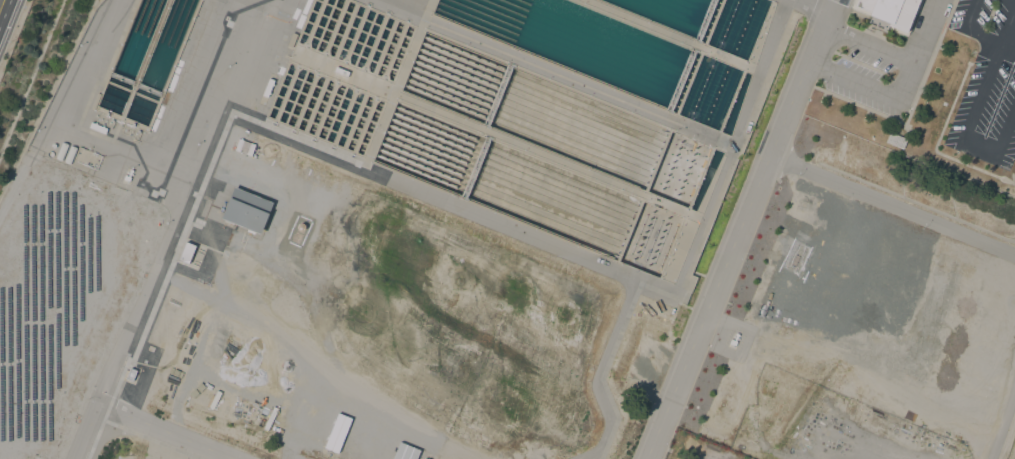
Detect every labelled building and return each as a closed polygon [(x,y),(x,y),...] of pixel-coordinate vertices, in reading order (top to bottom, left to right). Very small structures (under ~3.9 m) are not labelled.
[(851,8),(854,0),(922,0),(907,37),(887,28),(887,29),(868,21),(869,19),(866,18),(868,15),(851,8)] [(292,32),(297,34),(291,47),(287,46),(292,32)] [(335,66),(349,72),(346,78),(333,72),(335,66)] [(269,78),(274,80),(267,97),(262,95),(269,78)] [(101,94),(94,109),(91,108),(97,93),(101,94)] [(94,123),(95,122),(96,123),(96,124),(102,126),(102,125),(104,126),(103,127),(107,128),(104,134),(89,127),(91,122),(94,123)] [(885,142),(889,132),(906,139),(902,149),(885,142)] [(62,141),(68,144),(62,160),(55,157),(62,141)] [(71,145),(77,147),(71,163),(65,160),(71,145)] [(127,173),(128,171),(129,172),(130,169),(133,170),(132,173),(133,174),(132,176),(130,175),(130,177),(131,177),(129,182),(123,179),(125,175),(128,176),(129,175),(128,175),(128,174),(127,173)] [(233,224),(233,225),(223,221),(224,220),(220,218),(234,186),(273,203),(259,235),(233,224)] [(184,242),(194,246),(187,263),(177,260),(184,242)] [(96,261),(91,272),(87,270),(91,259),(96,261)] [(729,344),(730,339),(734,340),(735,338),(733,337),(733,335),(735,336),(736,333),(739,334),(738,337),(737,337),(739,338),(738,340),(736,339),(735,341),(736,341),(735,346),(729,344)] [(136,370),(132,381),(125,379),(130,368),(136,370)] [(419,450),(398,441),(391,458),(415,458),(419,450)]
